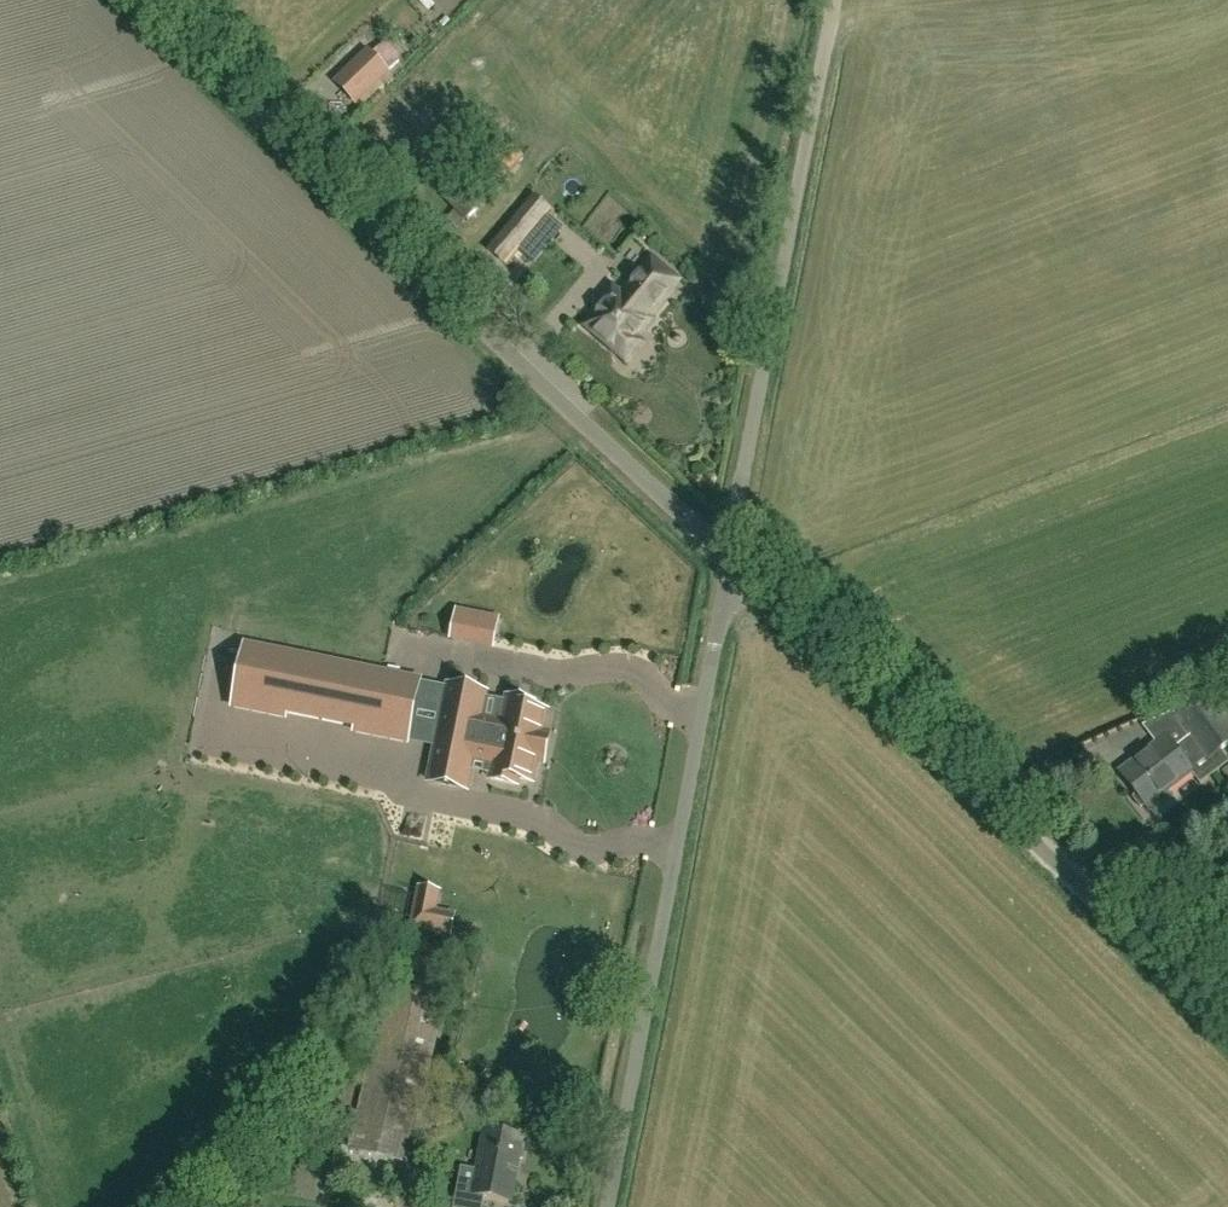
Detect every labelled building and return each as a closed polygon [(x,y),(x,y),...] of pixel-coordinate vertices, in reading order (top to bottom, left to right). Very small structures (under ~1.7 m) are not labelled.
[(425,8),(439,28),(453,19),(440,0),(436,0),(425,8)] [(355,102),(387,71),(369,52),(337,83),(355,102)] [(520,163),(499,145),(484,162),(505,180),(520,163)] [(552,212),(533,196),(488,250),(507,266),(552,212)] [(650,320),(647,318),(678,282),(652,260),(621,296),(616,292),(587,326),(621,355),(650,320)] [(498,617),(458,609),(452,638),(492,646),(498,617)] [(272,612),(259,611),(257,632),(271,633),(272,612)] [(419,681),(246,645),(233,707),(285,718),(286,712),(356,727),(355,732),(407,742),(419,681)] [(507,698),(506,702),(501,701),(496,724),(480,721),(486,694),(448,686),(429,781),(467,789),(473,757),(489,760),(486,774),(492,775),(491,779),(517,784),(518,778),(532,781),(536,761),(543,763),(549,734),(542,733),(546,712),(532,709),(533,703),(507,698)] [(1222,751),(1227,746),(1227,720),(1207,692),(1174,718),(1170,713),(1140,728),(1154,745),(1119,771),(1149,808),(1167,794),(1166,793),(1192,773),(1198,780),(1227,758),(1222,751)] [(439,893),(420,889),(412,927),(450,934),(454,915),(435,912),(439,893)] [(407,1162),(453,969),(396,956),(351,1149),(407,1162)] [(519,1160),(523,1160),(526,1146),(523,1144),(524,1138),(486,1130),(478,1171),(462,1168),(455,1206),(482,1206),(484,1196),(511,1202),(519,1160)]
